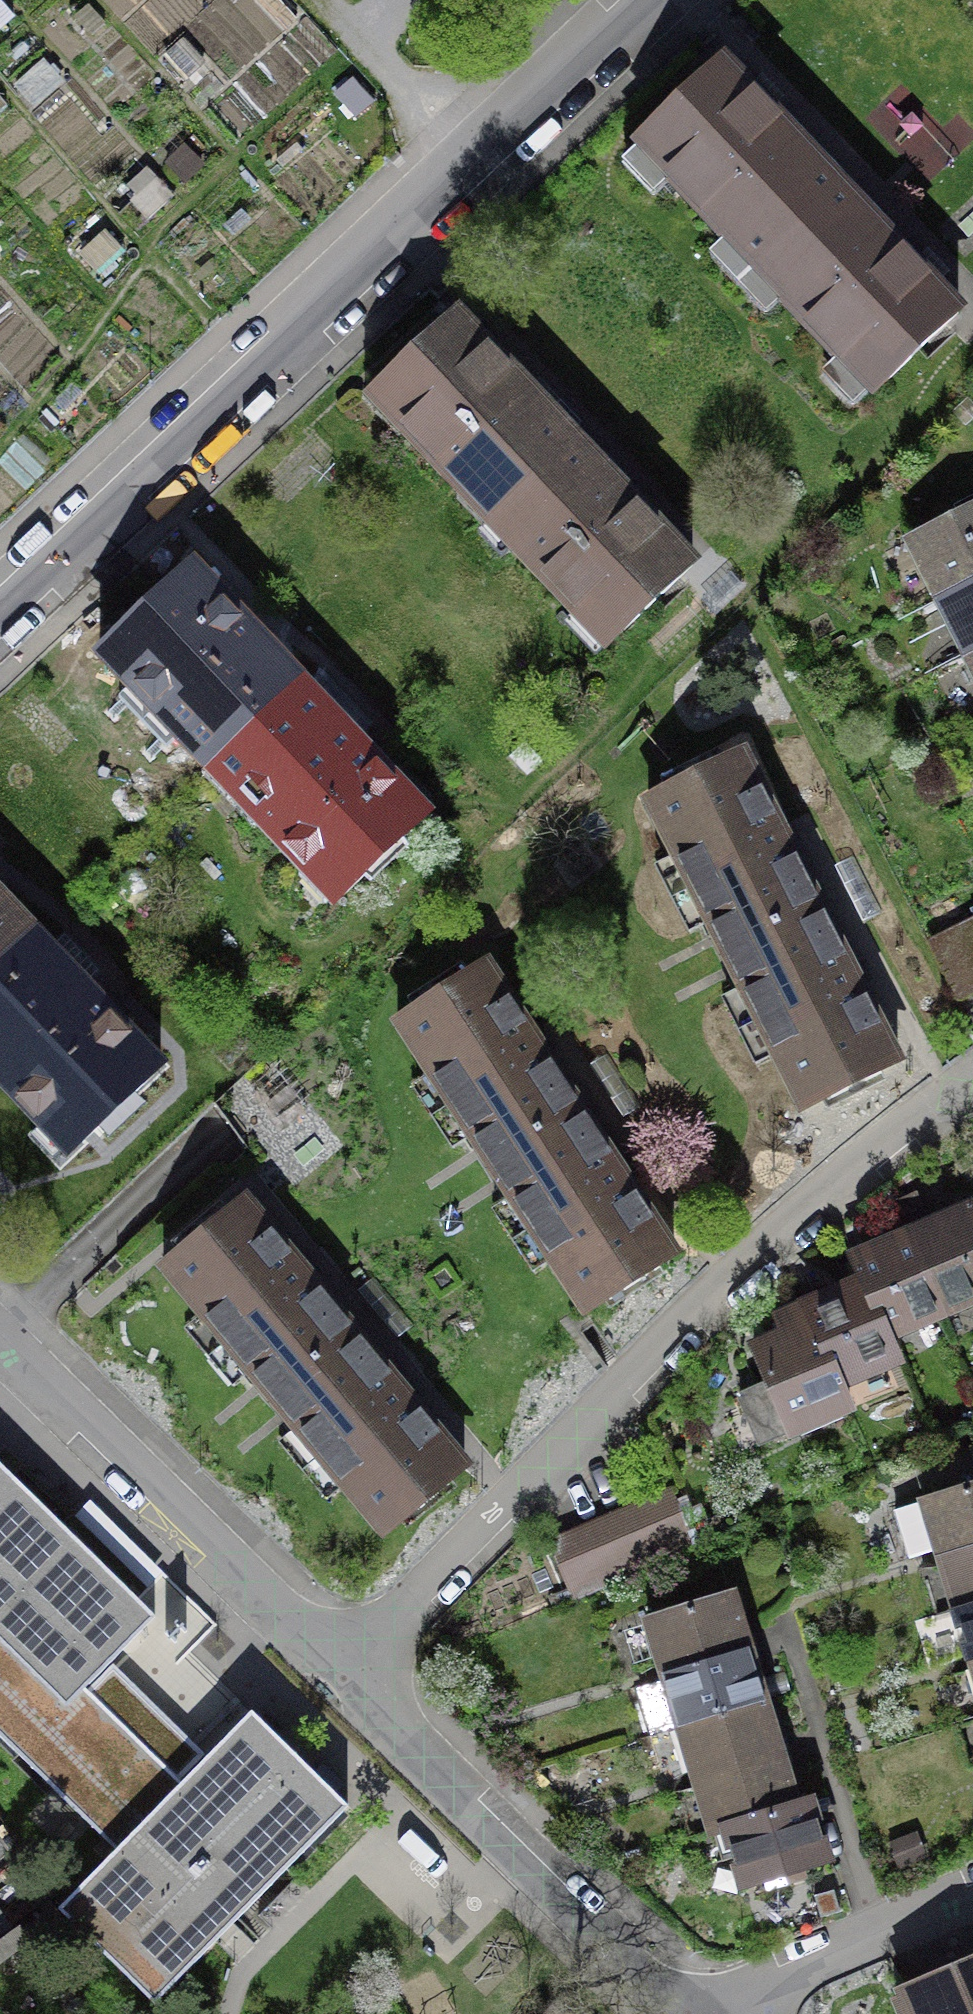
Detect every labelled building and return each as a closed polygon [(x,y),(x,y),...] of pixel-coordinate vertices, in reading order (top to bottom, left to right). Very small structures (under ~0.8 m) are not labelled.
[(759,264),(840,188),(781,126),(722,64),(641,140),(672,172),(667,176),(732,244),(736,240),(759,264)] [(840,188),(759,264),(783,289),(778,293),(843,361),(847,357),(878,390),(958,313),(899,251),(840,188)] [(495,515),(573,441),(514,379),(456,318),(378,392),(409,424),(404,428),(466,494),(471,489),(495,515)] [(573,441),(495,515),(519,541),(515,545),(577,610),(581,606),(612,639),(690,565),(631,503),(573,441)] [(972,581),(972,508),(912,539),(941,597),(972,581)] [(210,765),(297,683),(255,639),(256,638),(248,629),(240,621),(239,621),(190,570),(103,652),(133,684),(136,680),(161,706),(153,712),(155,715),(163,708),(187,733),(183,737),(210,765)] [(941,597),(970,654),(972,653),(972,581),(941,597)] [(297,683),(210,765),(212,768),(216,764),(240,790),(233,796),(235,798),(242,792),(266,817),(263,821),(309,869),(313,866),(337,892),(334,895),(337,899),(424,816),(377,767),(378,766),(369,757),(361,748),(360,749),(297,683)] [(741,753),(647,800),(725,954),(820,907),(791,850),(793,849),(787,836),(780,822),(777,824),(741,753)] [(31,934),(0,901),(0,964),(31,934)] [(820,907),(725,954),(804,1109),(897,1062),(861,990),(864,989),(858,976),(851,963),(848,964),(820,907)] [(933,942),(960,995),(972,989),(972,922),(933,942)] [(0,964),(0,1076),(42,1121),(46,1117),(71,1144),(67,1147),(70,1150),(158,1068),(110,1018),(111,1017),(103,1009),(95,1000),(94,1001),(31,934),(0,964)] [(486,964),(397,1021),(492,1166),(580,1109),(545,1055),(548,1053),(540,1041),(532,1029),(529,1030),(486,964)] [(580,1109),(492,1166),(586,1311),(674,1254),(630,1187),(633,1185),(625,1173),(617,1160),(615,1162),(580,1109)] [(913,1236),(944,1309),(972,1297),(972,1213),(972,1211),(942,1224),(932,1228),(916,1193),(900,1200),(915,1235),(913,1236)] [(244,1199),(163,1266),(274,1400),(354,1333),(314,1283),(316,1281),(307,1270),(297,1259),(295,1261),(244,1199)] [(853,1262),(862,1285),(865,1284),(886,1334),(888,1333),(944,1309),(913,1236),(883,1249),(853,1262)] [(834,1297),(807,1309),(838,1382),(840,1381),(898,1356),(888,1333),(886,1334),(865,1284),(862,1285),(834,1297)] [(838,1382),(807,1309),(805,1309),(804,1309),(779,1320),(782,1328),(786,1337),(753,1350),(768,1384),(740,1396),(760,1442),(850,1404),(840,1381),(838,1382)] [(354,1333),(274,1400),(384,1533),(465,1466),(414,1404),(416,1402),(407,1391),(397,1380),(395,1382),(354,1333)] [(176,1792),(137,1754),(151,1739),(139,1727),(127,1715),(112,1730),(76,1695),(152,1617),(145,1611),(0,1468),(0,1733),(119,1850),(61,1909),(154,2001),(227,1926),(345,1806),(252,1715),(176,1792)] [(972,1546),(972,1487),(895,1510),(909,1557),(940,1548),(942,1555),(972,1546)] [(582,1539),(555,1550),(575,1596),(693,1546),(670,1492),(603,1521),(579,1531),(582,1539)] [(942,1555),(959,1608),(972,1603),(972,1546),(942,1555)] [(666,1673),(747,1649),(742,1634),(730,1594),(647,1620),(648,1623),(651,1622),(666,1673)] [(959,1608),(972,1655),(972,1603),(959,1608)] [(185,1632),(175,1623),(164,1635),(173,1644),(185,1632)] [(747,1649),(666,1673),(682,1726),(763,1701),(751,1663),(747,1649)] [(698,1778),(779,1754),(775,1740),(763,1701),(682,1726),(698,1778)] [(713,1834),(729,1829),(729,1827),(795,1806),(794,1804),(783,1768),(779,1754),(698,1778),(714,1831),(712,1832),(713,1834)] [(809,1800),(794,1804),(795,1806),(729,1827),(729,1829),(746,1881),(743,1882),(744,1885),(786,1873),(827,1860),(809,1800)] [(916,1838),(889,1849),(899,1874),(926,1864),(916,1838)] [(905,1988),(916,2013),(972,2013),(972,1959),(905,1988)]
